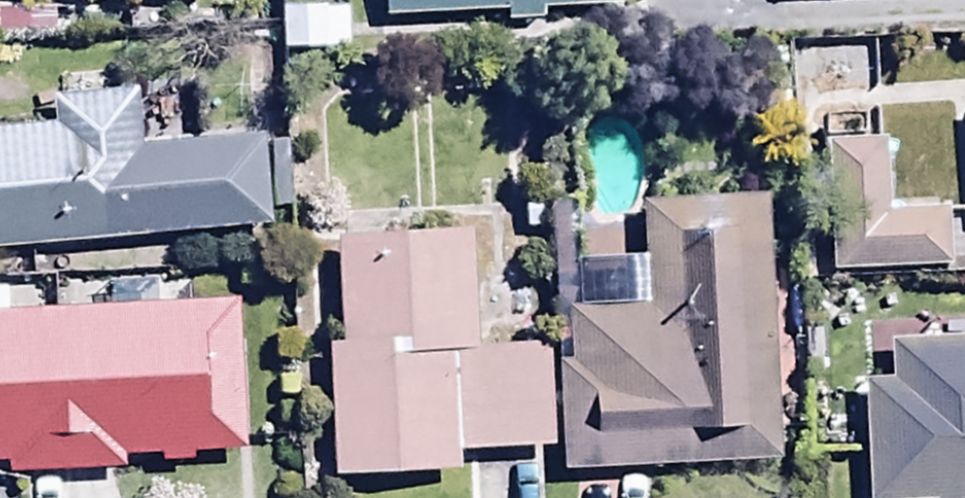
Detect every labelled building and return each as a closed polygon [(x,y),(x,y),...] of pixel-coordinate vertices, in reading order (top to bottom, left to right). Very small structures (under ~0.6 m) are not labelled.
[(384,28),(504,23),(505,31),(546,29),(546,20),(618,17),(618,0),(383,0),(384,28)] [(349,20),(280,20),(280,65),(349,65),(349,20)] [(271,235),(263,148),(188,155),(184,115),(138,119),(136,100),(50,108),(53,136),(0,141),(0,259),(271,235)] [(826,148),(828,279),(947,277),(946,217),(887,219),(886,146),(826,148)] [(778,470),(761,207),(641,214),(647,313),(585,317),(580,254),(544,256),(551,357),(569,358),(570,372),(555,373),(562,485),(778,470)] [(474,244),(335,246),(333,487),(460,485),(460,458),(553,457),(551,357),(476,358),(474,244)] [(7,321),(7,299),(0,299),(0,474),(11,474),(11,482),(124,478),(124,471),(195,471),(195,465),(242,464),(237,313),(7,321)] [(887,351),(889,393),(862,393),(866,497),(964,497),(964,348),(887,351)]
